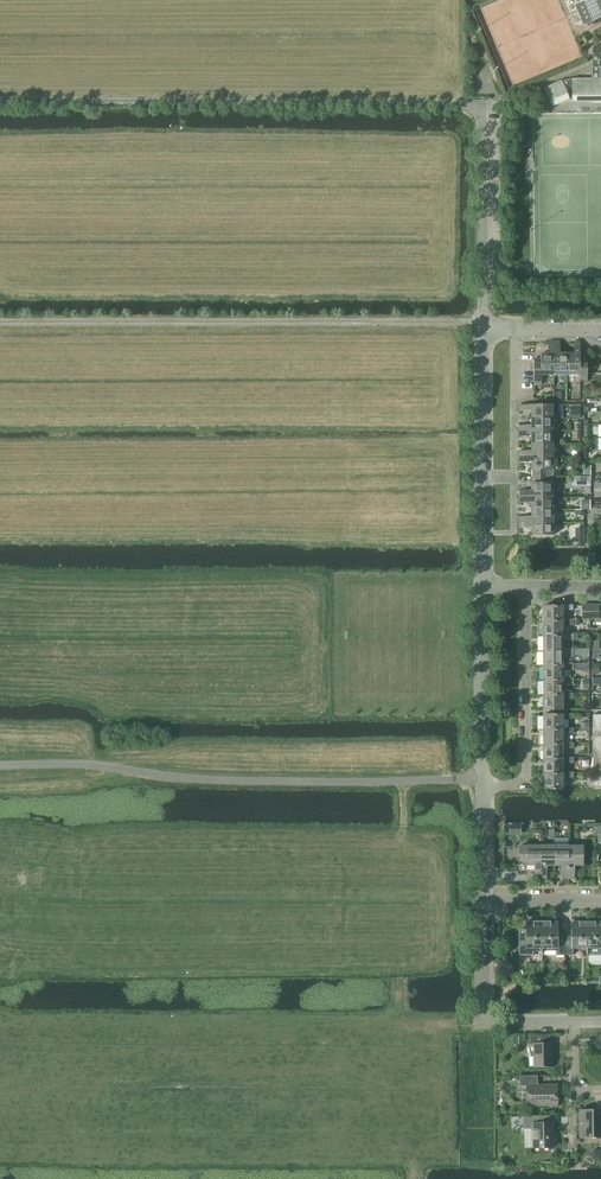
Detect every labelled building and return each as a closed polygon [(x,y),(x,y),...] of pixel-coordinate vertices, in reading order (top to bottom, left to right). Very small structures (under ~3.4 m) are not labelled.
[(592,22),(600,18),(600,0),(583,0),(592,22)] [(592,22),(584,3),(574,7),(582,25),(582,26),(592,22)] [(599,67),(591,67),(591,79),(573,80),(567,80),(562,82),(561,81),(544,89),(551,105),(567,98),(567,96),(572,96),(572,100),(573,100),(600,100),(600,67),(599,67)] [(541,359),(534,359),(534,385),(541,385),(541,375),(554,375),(553,341),(548,341),(548,354),(541,354),(541,359)] [(560,341),(553,341),(554,375),(567,375),(567,354),(560,354),(560,341)] [(574,354),(567,354),(567,375),(579,376),(579,379),(583,379),(583,382),(587,382),(587,379),(587,364),(580,364),(580,341),(574,341),(574,354)] [(531,418),(553,418),(553,405),(519,405),(519,412),(531,411),(531,418)] [(553,431),(553,418),(531,418),(531,425),(519,426),(519,431),(553,431)] [(531,444),(553,444),(553,431),(519,431),(519,437),(531,437),(531,444)] [(553,457),(553,444),(531,444),(531,451),(519,451),(519,457),(553,457)] [(553,477),(553,457),(519,457),(519,463),(531,463),(532,470),(533,470),(533,477),(553,477)] [(559,477),(553,477),(533,477),(533,484),(532,484),(532,491),(519,491),(519,497),(553,497),(553,484),(559,485),(559,477)] [(553,509),(553,497),(519,497),(519,503),(532,503),(532,509),(553,509)] [(553,523),(553,509),(532,509),(532,517),(519,517),(519,523),(553,523)] [(532,536),(553,536),(553,523),(519,523),(519,529),(532,528),(532,536)] [(562,607),(543,607),(543,622),(562,622),(562,620),(562,611),(573,611),(573,605),(562,605),(562,607)] [(590,605),(590,620),(597,620),(597,613),(600,613),(600,605),(597,605),(590,605)] [(562,622),(543,622),(543,637),(562,637),(562,635),(562,625),(573,625),(573,620),(562,620),(562,622)] [(562,637),(543,637),(543,651),(563,651),(563,649),(562,640),(573,640),(573,635),(562,635),(562,637)] [(563,651),(543,651),(543,666),(563,666),(563,664),(563,657),(573,657),(573,650),(563,649),(563,651)] [(563,666),(543,666),(543,681),(563,681),(563,679),(563,670),(573,670),(573,671),(579,671),(579,664),(573,664),(563,664),(563,666)] [(563,681),(543,681),(543,696),(563,696),(563,694),(563,685),(573,685),(573,679),(563,679),(563,681)] [(563,696),(543,696),(543,711),(563,711),(563,699),(573,699),(573,694),(563,694),(563,696)] [(563,731),(563,729),(563,719),(573,719),(573,714),(562,714),(562,715),(543,715),(543,731),(563,731)] [(563,745),(563,744),(563,735),(573,735),(573,729),(563,729),(563,731),(543,731),(543,745),(563,745)] [(563,760),(563,758),(563,749),(573,749),(573,744),(563,744),(563,745),(543,745),(543,760),(563,760)] [(563,773),(563,764),(573,764),(573,758),(563,758),(563,760),(543,760),(543,775),(563,775),(563,773)] [(563,775),(543,775),(543,790),(563,790),(563,778),(574,778),(574,773),(563,773),(563,775)] [(526,847),(519,847),(519,865),(526,865),(534,865),(534,878),(540,878),(540,846),(526,846),(526,847)] [(554,846),(540,846),(540,878),(546,878),(546,865),(554,865),(554,846)] [(568,846),(554,846),(554,865),(562,865),(562,878),(568,878),(568,846)] [(582,846),(568,846),(568,878),(574,878),(574,865),(582,865),(582,846)] [(526,933),(519,933),(519,936),(519,955),(528,955),(533,955),(533,952),(542,952),(542,951),(542,948),(542,922),(526,922),(526,933)] [(558,922),(542,922),(542,948),(542,951),(556,951),(556,955),(564,955),(564,936),(558,936),(558,922)] [(572,936),(564,936),(564,955),(572,955),(572,948),(578,948),(587,948),(587,922),(572,922),(572,936)] [(587,922),(587,948),(587,951),(587,956),(600,956),(600,922),(587,922)] [(551,1043),(550,1035),(530,1035),(531,1044),(534,1044),(534,1067),(552,1067),(551,1043)] [(556,1085),(537,1085),(537,1076),(520,1076),(520,1086),(526,1086),(527,1106),(557,1106),(556,1085)] [(600,1138),(600,1110),(579,1110),(579,1138),(600,1138)] [(539,1116),(523,1116),(523,1129),(532,1129),(532,1148),(553,1148),(552,1123),(550,1123),(550,1116),(539,1116)]
